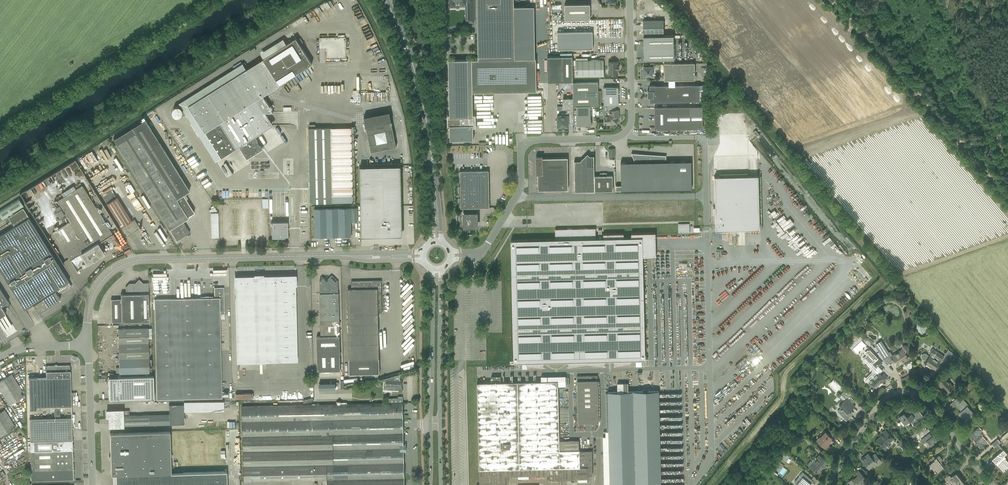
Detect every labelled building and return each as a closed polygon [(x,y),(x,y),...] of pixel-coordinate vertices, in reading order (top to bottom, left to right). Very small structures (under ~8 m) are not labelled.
[(478,54),(478,59),(448,60),(449,115),(447,115),(448,128),(449,128),(450,140),(473,140),(473,127),(475,127),(475,115),(473,115),(472,92),(488,92),(488,85),(491,85),(491,92),(536,91),(536,58),(515,59),(514,0),(501,0),(501,2),(477,3),(478,54)] [(448,2),(449,2),(449,7),(455,7),(455,3),(460,3),(460,5),(466,5),(466,4),(468,4),(468,22),(474,22),(474,0),(448,0),(448,2)] [(564,4),(565,20),(590,19),(590,4),(564,4)] [(663,20),(643,20),(643,35),(664,35),(663,20)] [(557,32),(557,49),(593,49),(592,31),(557,32)] [(673,35),(643,36),(644,60),(674,59),(673,35)] [(346,37),(319,37),(320,59),(325,58),(325,61),(320,61),(320,62),(330,62),(330,58),(346,58),(346,37)] [(296,38),(286,44),(283,38),(260,53),(264,58),(189,105),(222,157),(239,146),(247,158),(262,149),(254,137),(273,125),(265,112),(273,112),(263,95),(280,85),(276,79),(292,69),(296,74),(312,64),(296,38)] [(548,81),(573,81),(572,56),(547,56),(548,81)] [(575,76),(603,76),(603,60),(575,60),(575,76)] [(618,66),(617,66),(617,62),(609,62),(609,74),(617,74),(617,69),(618,69),(618,66)] [(695,80),(694,63),(664,63),(664,80),(695,80)] [(643,67),(643,72),(642,72),(642,77),(646,77),(646,76),(652,76),(652,68),(654,68),(654,65),(647,66),(648,67),(643,67)] [(573,106),(576,106),(590,106),(601,105),(601,91),(598,91),(598,82),(573,82),(573,106)] [(654,94),(647,94),(647,97),(649,97),(650,102),(700,101),(699,85),(672,85),(672,94),(654,94)] [(672,94),(672,85),(649,86),(649,90),(647,90),(647,94),(654,94),(672,94)] [(616,105),(615,105),(618,105),(618,93),(618,88),(618,87),(603,87),(604,105),(607,105),(616,105)] [(573,108),(573,99),(567,99),(566,99),(566,101),(563,102),(563,106),(566,106),(566,108),(573,108)] [(605,114),(605,115),(605,119),(604,119),(604,120),(604,122),(604,123),(605,123),(605,125),(612,124),(614,123),(618,120),(617,119),(619,117),(619,110),(616,110),(616,105),(607,105),(607,113),(605,114)] [(173,111),(172,111),(173,112),(173,113),(173,114),(174,115),(175,116),(176,116),(177,116),(178,116),(179,116),(180,116),(180,115),(181,115),(182,114),(182,113),(182,112),(182,111),(182,110),(182,109),(182,108),(181,108),(180,107),(179,107),(178,106),(177,106),(176,107),(175,107),(174,107),(174,108),(173,109),(173,110),(173,111)] [(590,106),(576,106),(576,126),(585,126),(591,126),(591,121),(590,121),(590,106)] [(703,128),(702,106),(654,107),(655,129),(703,128)] [(367,116),(373,151),(399,147),(393,111),(367,116)] [(573,121),(573,113),(561,113),(561,116),(557,116),(557,119),(556,120),(555,121),(555,122),(556,123),(557,124),(557,127),(568,127),(568,123),(569,123),(569,121),(573,121)] [(187,216),(194,212),(186,199),(187,198),(184,193),(188,191),(145,119),(113,139),(177,240),(190,232),(182,221),(188,217),(187,216)] [(331,127),(308,128),(310,203),(332,203),(353,202),(351,127),(331,127)] [(659,160),(658,155),(631,153),(634,160),(637,160),(637,162),(621,162),(621,185),(615,186),(616,191),(691,189),(691,161),(664,161),(664,160),(659,160)] [(542,156),(536,157),(536,174),(538,174),(538,190),(543,190),(568,189),(567,157),(542,158),(542,156)] [(595,191),(594,176),(594,156),(585,156),(580,161),(574,161),(575,191),(595,191)] [(401,166),(360,166),(361,236),(391,236),(391,235),(401,235),(401,216),(402,216),(401,166)] [(460,186),(459,186),(459,196),(460,196),(460,198),(459,198),(459,207),(460,207),(460,208),(465,208),(465,214),(464,214),(464,226),(477,226),(476,213),(475,214),(475,213),(475,212),(476,211),(476,210),(476,209),(475,209),(475,208),(475,207),(487,207),(487,197),(488,197),(488,170),(471,171),(462,171),(460,171),(460,186)] [(594,176),(595,191),(613,191),(612,176),(607,176),(607,173),(600,173),(600,176),(594,176)] [(714,177),(716,230),(759,229),(758,176),(714,177)] [(131,182),(127,185),(132,192),(135,190),(131,182)] [(97,242),(112,233),(82,185),(56,201),(59,205),(55,207),(57,211),(56,212),(59,217),(64,214),(69,221),(52,232),(69,259),(80,253),(87,263),(93,259),(94,261),(96,261),(98,260),(98,258),(97,257),(104,253),(97,242)] [(14,226),(0,235),(0,271),(24,309),(33,304),(38,312),(60,299),(57,294),(71,286),(22,208),(24,207),(18,197),(0,209),(0,216),(3,220),(8,217),(14,226)] [(140,228),(134,219),(131,221),(116,197),(106,203),(127,236),(140,228)] [(357,222),(357,208),(314,209),(315,237),(351,236),(351,222),(357,222)] [(287,221),(271,222),(271,238),(288,238),(287,221)] [(822,244),(831,238),(820,221),(809,228),(812,231),(816,229),(818,231),(815,232),(819,238),(818,239),(822,244)] [(689,223),(678,224),(678,233),(689,233),(689,223)] [(555,239),(511,240),(514,362),(525,362),(527,366),(541,368),(545,361),(566,361),(570,367),(586,364),(603,366),(606,360),(612,360),(616,366),(630,364),(632,359),(645,359),(642,257),(656,257),(655,233),(631,233),(631,237),(623,237),(623,233),(603,234),(603,238),(595,238),(595,228),(587,228),(579,229),(572,229),(567,229),(555,229),(555,239)] [(802,240),(796,240),(796,248),(800,248),(800,252),(807,252),(807,254),(807,245),(802,245),(802,240)] [(833,250),(835,255),(842,251),(835,240),(825,246),(829,252),(833,250)] [(237,362),(297,361),(295,276),(235,277),(235,282),(237,362)] [(320,321),(320,336),(317,336),(317,371),(340,370),(339,320),(338,293),(338,281),(336,281),(337,280),(333,276),(330,276),(326,281),(322,276),(320,279),(320,281),(320,282),(320,293),(319,293),(320,321)] [(149,321),(148,283),(142,283),(138,279),(135,283),(129,283),(125,287),(125,294),(121,294),(121,299),(111,299),(111,322),(149,321)] [(382,312),(382,308),(381,280),(351,281),(351,289),(347,289),(349,374),(379,373),(378,312),(382,312)] [(214,297),(154,299),(156,399),(222,398),(220,314),(224,314),(224,292),(224,287),(220,287),(220,288),(214,289),(214,297)] [(5,313),(1,306),(6,303),(8,307),(10,305),(8,301),(0,288),(0,317),(5,313)] [(149,373),(148,350),(148,328),(118,329),(119,367),(116,367),(116,374),(149,373)] [(882,342),(876,347),(883,359),(889,356),(890,357),(895,365),(902,361),(903,361),(908,358),(906,355),(908,353),(909,345),(903,345),(902,349),(895,354),(892,355),(890,352),(889,352),(882,342)] [(867,355),(863,359),(873,369),(873,372),(871,374),(871,376),(872,377),(868,381),(869,382),(869,383),(871,385),(869,387),(871,388),(870,388),(871,389),(872,389),(873,390),(878,385),(878,384),(881,381),(881,382),(882,383),(885,380),(888,378),(883,373),(881,376),(879,373),(882,370),(879,366),(876,369),(871,364),(878,358),(878,359),(878,358),(869,349),(868,350),(865,353),(867,355)] [(931,353),(929,356),(925,353),(924,353),(922,354),(921,355),(921,356),(921,358),(922,359),(926,361),(925,363),(935,370),(943,356),(932,349),(930,352),(931,353)] [(952,352),(949,350),(946,355),(948,356),(948,357),(951,360),(955,356),(952,352)] [(878,358),(871,364),(876,369),(879,366),(882,363),(878,359),(878,358)] [(54,413),(60,413),(59,406),(71,406),(70,365),(46,366),(46,376),(28,377),(29,410),(34,410),(34,411),(36,411),(36,410),(40,410),(40,407),(54,406),(54,413)] [(22,391),(11,374),(0,381),(0,390),(9,405),(23,396),(20,392),(22,391)] [(383,381),(383,390),(399,391),(399,392),(402,392),(401,386),(402,386),(402,379),(400,379),(400,374),(386,378),(386,381),(383,381)] [(577,376),(578,423),(599,422),(598,375),(577,376)] [(109,398),(109,400),(151,399),(154,399),(153,376),(108,377),(108,383),(109,383),(109,388),(109,389),(110,389),(110,394),(109,394),(109,398)] [(477,484),(505,484),(505,480),(508,480),(508,476),(518,475),(518,477),(529,477),(529,475),(547,475),(547,479),(578,479),(587,478),(588,478),(588,475),(592,475),(592,451),(579,451),(579,440),(568,440),(559,441),(558,386),(558,381),(541,381),(501,382),(500,376),(491,376),(491,382),(477,383),(479,484),(477,484)] [(949,382),(944,376),(937,382),(946,393),(953,387),(948,382),(949,382)] [(973,380),(965,387),(968,390),(976,384),(973,380)] [(608,392),(610,484),(661,484),(658,391),(628,391),(628,383),(617,383),(617,392),(608,392)] [(841,393),(846,398),(839,405),(841,408),(838,411),(846,420),(853,413),(850,411),(855,406),(849,400),(852,396),(846,389),(841,393)] [(958,399),(957,398),(951,403),(954,406),(955,405),(962,413),(960,416),(962,418),(962,419),(963,419),(965,422),(972,416),(968,411),(970,409),(967,406),(968,405),(961,397),(958,399)] [(388,403),(341,404),(341,401),(336,401),(336,404),(242,406),(243,481),(327,480),(327,484),(404,484),(402,403),(388,403)] [(107,410),(107,411),(106,411),(106,412),(106,413),(106,414),(106,415),(107,416),(109,416),(110,426),(118,426),(149,425),(184,424),(183,404),(169,405),(169,415),(149,415),(131,415),(129,415),(129,410),(122,410),(107,410)] [(15,427),(4,410),(0,412),(0,436),(15,427)] [(917,414),(913,410),(910,412),(911,413),(907,416),(904,413),(898,417),(904,425),(910,421),(914,426),(924,418),(920,412),(917,414)] [(60,413),(54,413),(54,418),(29,418),(30,441),(73,440),(72,440),(71,417),(60,417),(60,413)] [(983,445),(987,441),(982,435),(981,435),(979,433),(982,431),(979,426),(968,436),(972,440),(972,439),(980,448),(982,446),(983,446),(984,445),(983,445)] [(928,428),(925,430),(923,427),(917,432),(919,435),(921,439),(923,437),(930,446),(934,443),(933,442),(936,439),(928,428)] [(170,431),(110,433),(111,474),(116,474),(116,484),(227,484),(226,471),(239,471),(238,429),(170,431)] [(890,446),(887,443),(893,438),(885,429),(881,433),(882,434),(876,440),(883,447),(885,450),(890,446)] [(830,432),(830,433),(827,435),(825,433),(820,438),(819,437),(817,440),(827,449),(830,446),(827,444),(832,439),(833,440),(836,437),(830,432)] [(1000,442),(999,440),(997,439),(991,444),(994,447),(1000,442)] [(73,440),(30,441),(30,451),(73,450),(72,450),(72,440),(73,440)] [(783,454),(781,458),(786,461),(790,455),(781,448),(779,451),(783,454)] [(1003,449),(992,459),(995,463),(996,463),(1003,471),(1005,470),(1006,469),(1007,467),(1007,462),(1005,459),(1003,457),(1007,453),(1003,449)] [(73,450),(30,451),(31,461),(74,460),(74,459),(73,459),(72,450),(73,450)] [(861,460),(869,468),(871,466),(870,465),(874,461),(878,465),(882,461),(875,453),(871,457),(868,453),(861,460)] [(827,461),(819,454),(812,462),(810,461),(807,465),(810,468),(811,467),(815,471),(816,472),(816,471),(818,473),(822,468),(821,468),(827,461)] [(928,460),(924,463),(928,468),(930,466),(936,473),(944,466),(940,462),(943,460),(939,455),(934,459),(934,460),(930,463),(928,460)] [(74,460),(31,461),(31,470),(74,469),(73,469),(73,460),(74,460)] [(74,469),(31,470),(31,480),(73,479),(73,469),(74,469)] [(858,475),(853,479),(853,478),(848,482),(851,484),(859,484),(866,479),(859,471),(856,473),(858,475)] [(800,475),(794,482),(798,484),(809,484),(811,483),(806,479),(808,477),(802,472),(800,475)] [(947,477),(945,478),(947,481),(947,480),(951,484),(952,484),(951,484),(953,483),(955,484),(961,484),(964,483),(958,475),(959,475),(956,472),(948,479),(947,477)]
